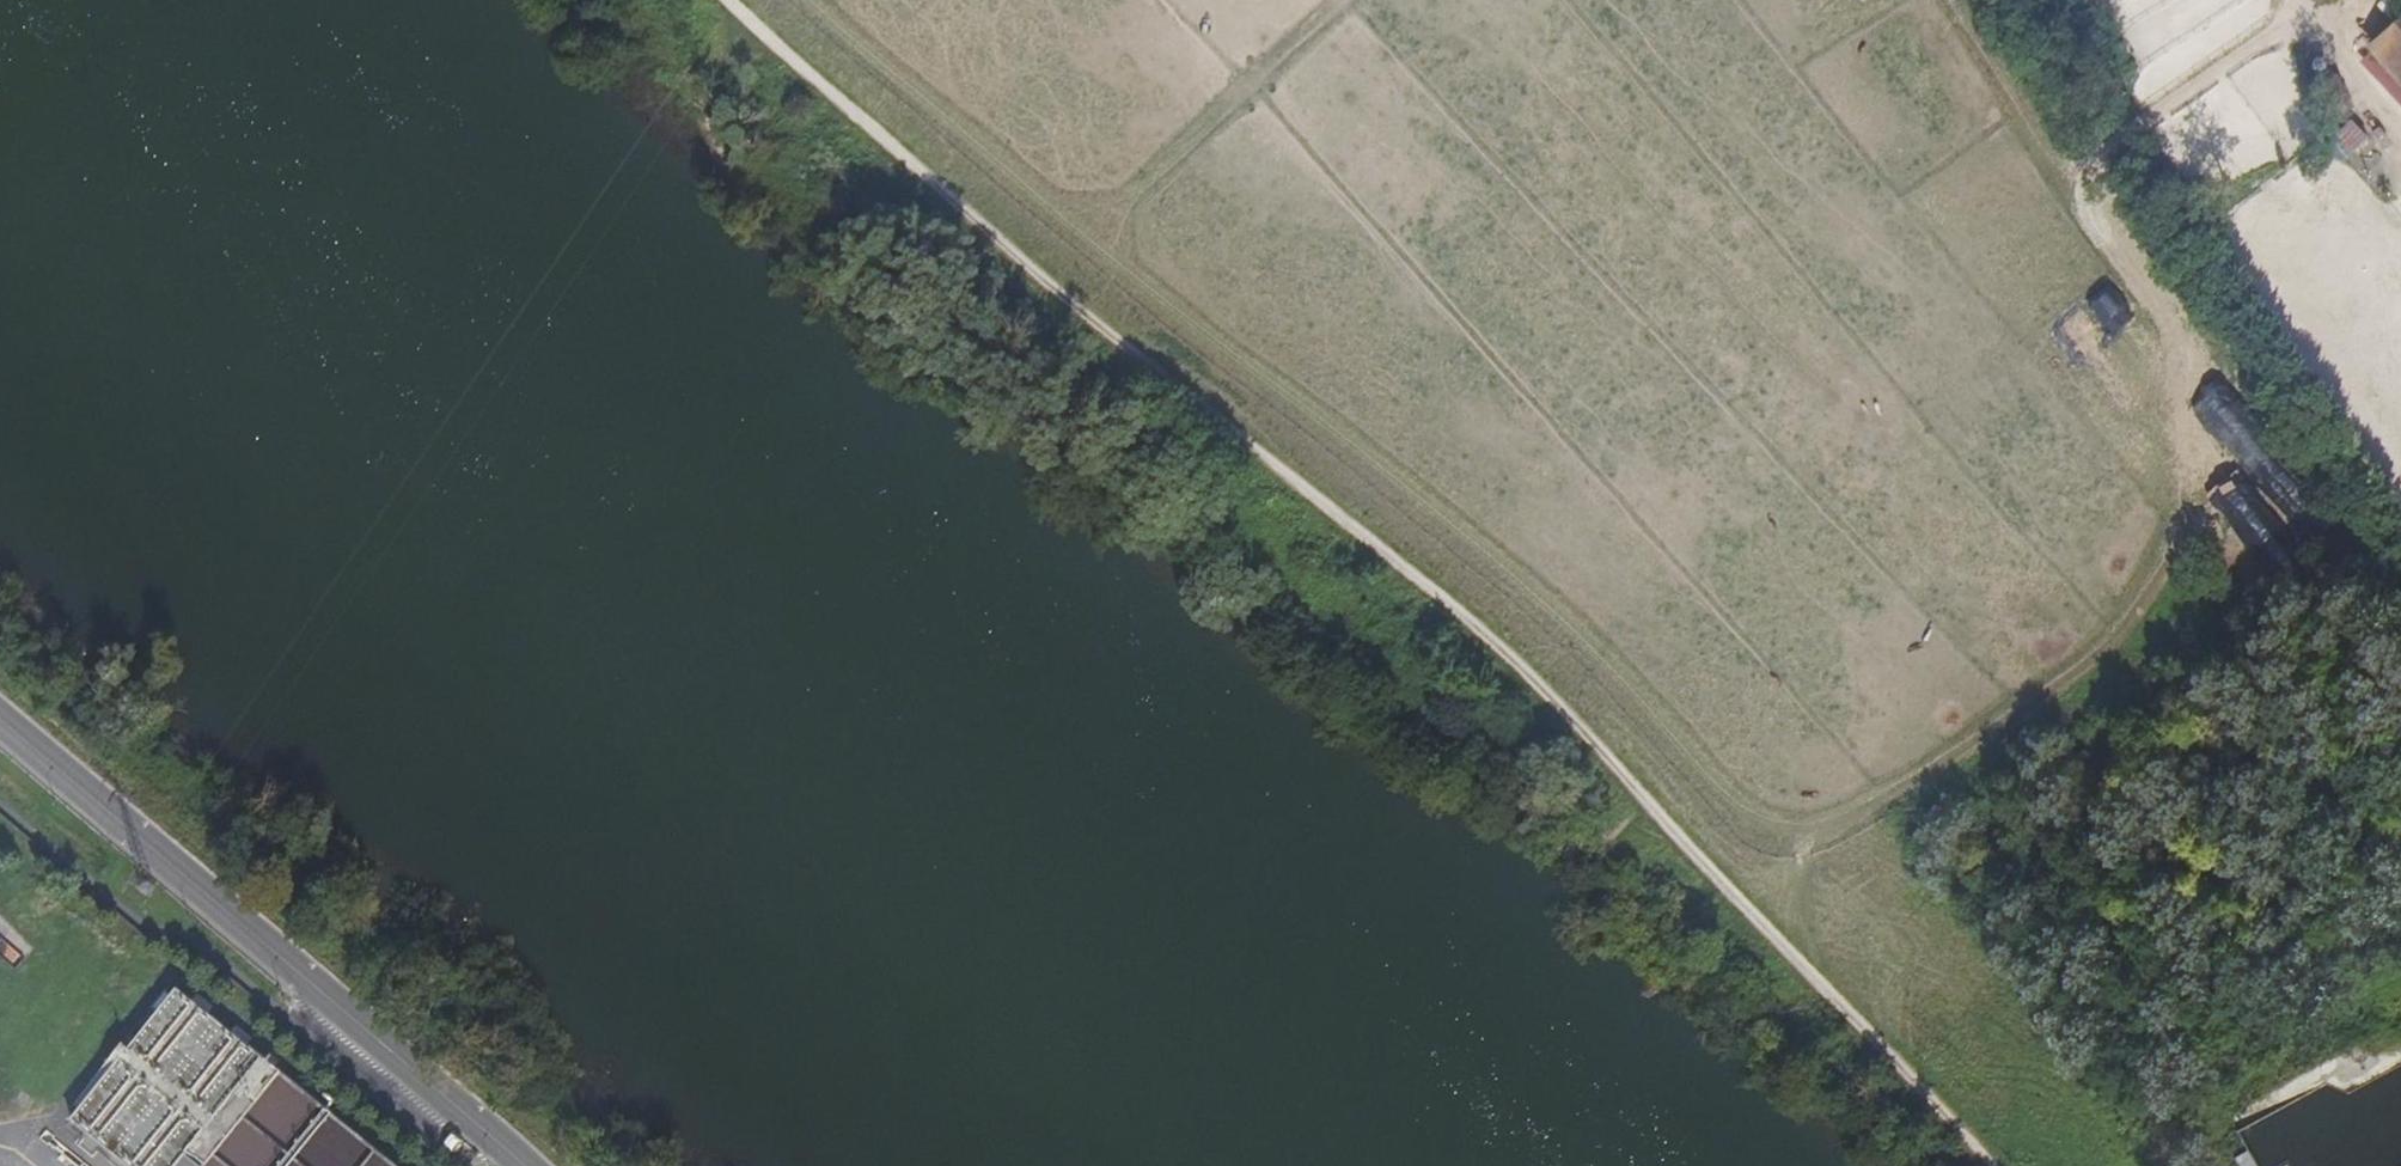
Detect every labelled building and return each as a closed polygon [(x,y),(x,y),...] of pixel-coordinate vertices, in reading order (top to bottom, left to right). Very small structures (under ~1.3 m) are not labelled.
[(2382,34),(2400,56),(2400,18),(2382,34)] [(2388,132),(2378,117),(2344,142),(2357,157),(2388,132)] [(250,1047),(255,1041),(239,1028),(233,1034),(210,1016),(216,1009),(197,995),(192,1001),(177,989),(172,996),(165,990),(151,1008),(158,1013),(115,1066),(108,1061),(102,1069),(108,1074),(72,1119),(131,1165),(175,1165),(186,1152),(202,1165),(201,1165),(398,1165),(250,1047)]
